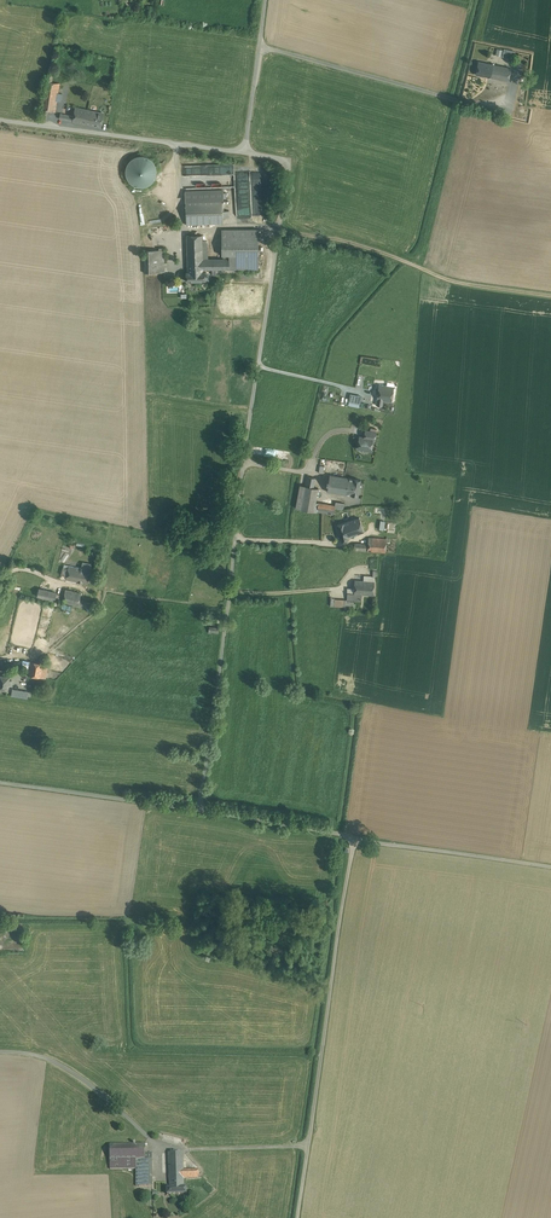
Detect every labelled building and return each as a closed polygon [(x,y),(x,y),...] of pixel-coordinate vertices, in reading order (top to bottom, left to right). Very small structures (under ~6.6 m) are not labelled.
[(504,48),(502,56),(513,59),(515,51),(504,48)] [(494,64),(478,61),(476,74),(491,77),(494,64)] [(511,68),(494,64),(491,77),(508,81),(511,68)] [(52,82),(46,81),(41,109),(48,111),(55,112),(57,101),(61,102),(62,94),(58,93),(60,83),(52,82)] [(75,117),(74,122),(86,124),(88,115),(89,111),(76,108),(75,117)] [(103,114),(89,111),(88,115),(86,124),(100,127),(103,114)] [(127,165),(125,171),(126,177),(129,182),(134,185),(140,187),(146,186),(151,183),(155,178),(156,173),(156,167),(153,161),(148,158),(142,156),(136,157),(131,160),(127,165)] [(222,189),(185,191),(186,225),(223,223),(223,217),(223,211),(222,199),(222,192),(222,189)] [(258,229),(222,229),(222,255),(229,255),(258,255),(258,229)] [(202,235),(187,235),(188,263),(203,261),(203,259),(202,239),(202,235)] [(153,250),(144,250),(144,273),(160,272),(159,249),(153,250)] [(258,255),(229,255),(229,259),(230,269),(229,269),(258,269),(258,255)] [(209,259),(203,259),(203,261),(203,269),(212,269),(216,269),(229,269),(230,269),(229,259),(209,259)] [(203,261),(188,263),(188,272),(186,272),(186,281),(206,280),(205,272),(203,272),(203,269),(203,261)] [(379,384),(377,399),(377,400),(383,401),(391,402),(394,387),(387,385),(379,384)] [(359,406),(361,396),(350,393),(347,403),(359,406)] [(376,432),(365,430),(364,437),(373,439),(375,439),(376,432)] [(364,437),(359,437),(357,448),(371,450),(373,439),(364,437)] [(254,447),(253,454),(278,456),(279,448),(254,447)] [(349,478),(330,475),(327,491),(346,494),(346,493),(349,478)] [(315,478),(307,476),(305,486),(314,487),(315,478)] [(360,480),(354,479),(349,478),(346,493),(351,494),(351,495),(358,496),(360,480)] [(300,485),(295,508),(301,509),(305,486),(300,485)] [(314,487),(305,486),(301,509),(316,512),(318,502),(316,502),(318,488),(314,487)] [(344,503),(335,501),(335,506),(335,508),(343,509),(344,503)] [(335,506),(318,502),(316,512),(333,515),(335,508),(335,506)] [(359,518),(344,523),(348,536),(364,531),(359,518)] [(344,523),(337,525),(341,541),(349,539),(348,536),(344,523)] [(387,539),(369,537),(368,544),(367,551),(385,552),(387,539)] [(81,568),(69,566),(68,569),(66,576),(66,579),(87,584),(92,564),(83,562),(81,568)] [(354,588),(354,593),(354,594),(362,594),(374,595),(374,581),(363,580),(355,580),(354,588)] [(57,593),(39,589),(37,596),(55,600),(57,593)] [(81,593),(65,589),(62,602),(78,606),(79,600),(81,593)] [(354,600),(347,600),(347,599),(345,599),(344,606),(344,609),(353,609),(354,600)] [(92,602),(79,600),(78,606),(90,608),(92,602)] [(31,662),(28,675),(45,678),(48,664),(31,662)] [(0,674),(0,689),(7,690),(8,684),(11,684),(12,680),(9,680),(9,676),(0,674)] [(28,691),(17,690),(16,697),(27,698),(28,696),(28,691)] [(145,1144),(110,1145),(110,1160),(145,1160),(145,1153),(145,1144)] [(183,1152),(169,1153),(170,1179),(184,1179),(198,1178),(198,1170),(183,1170),(183,1152)] [(152,1160),(145,1160),(110,1160),(110,1169),(136,1169),(136,1164),(143,1164),(143,1181),(152,1181),(152,1160)] [(143,1181),(143,1164),(136,1164),(136,1169),(136,1186),(152,1186),(152,1181),(143,1181)] [(170,1189),(184,1188),(184,1179),(170,1179),(170,1189)]
